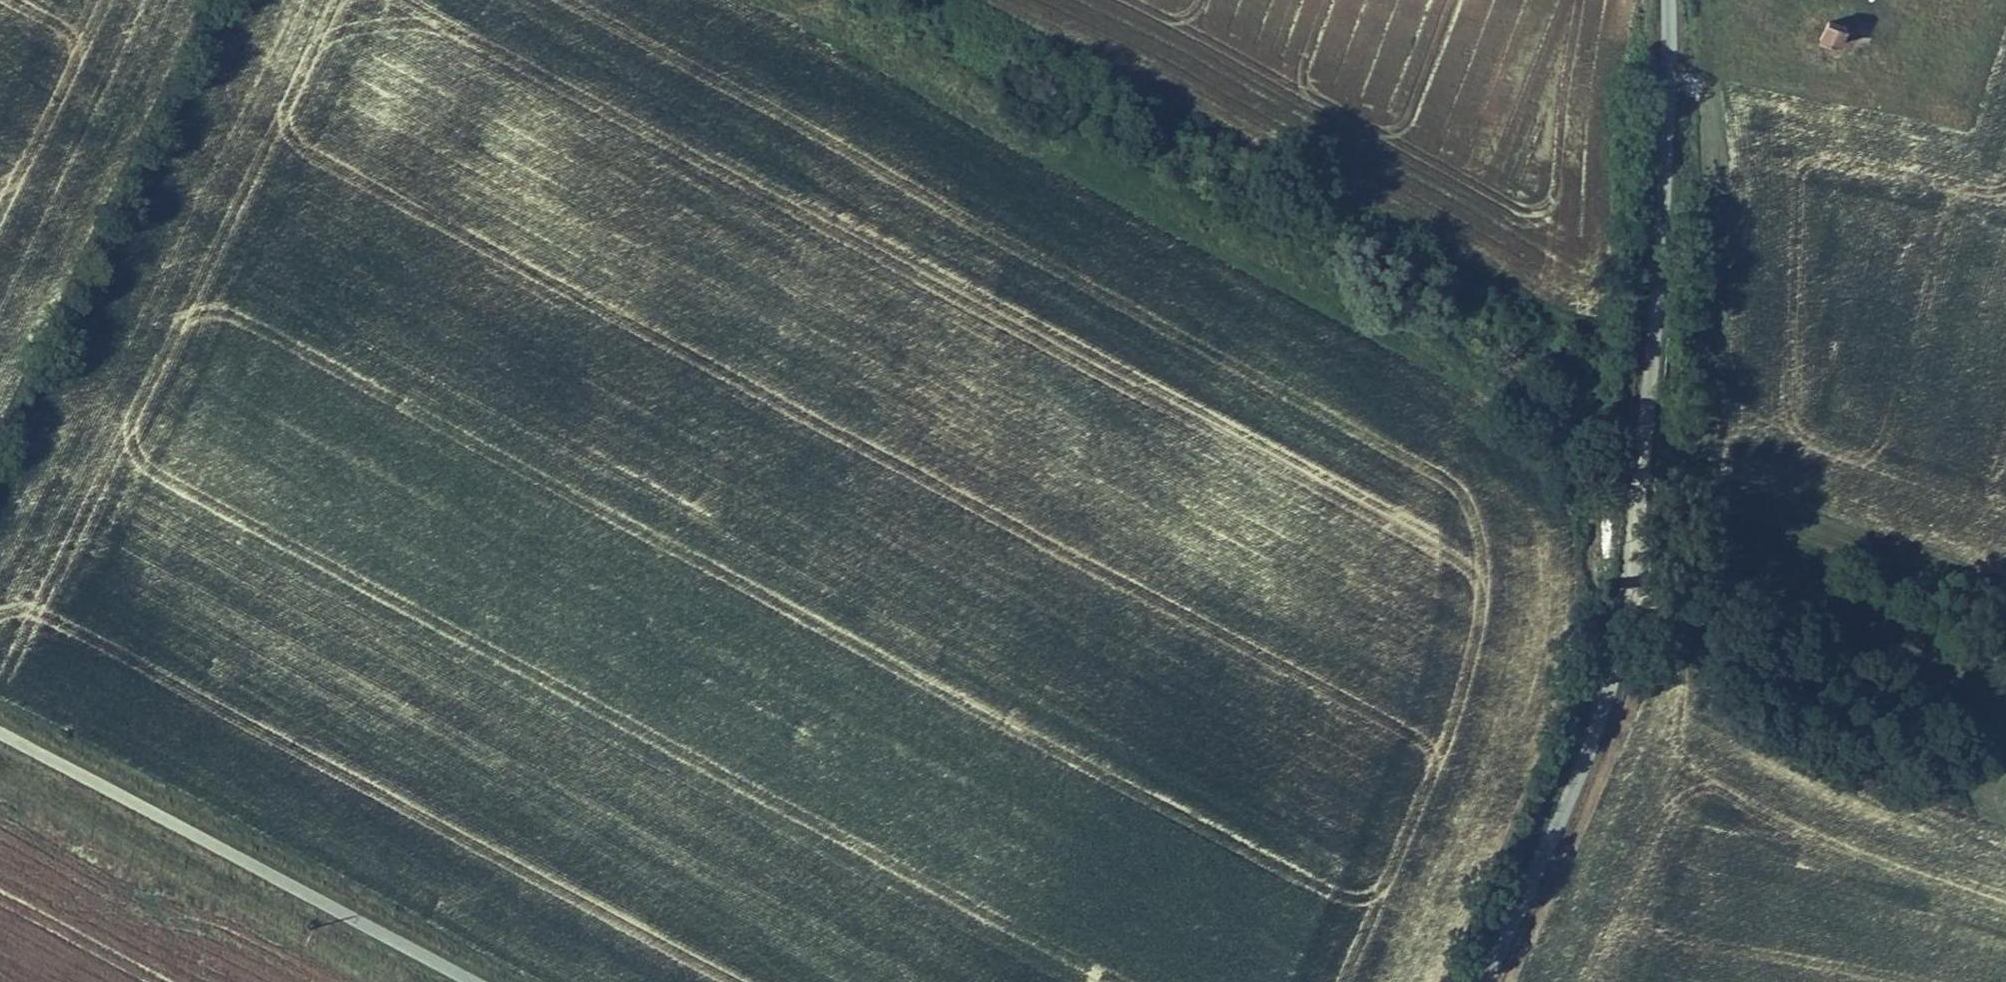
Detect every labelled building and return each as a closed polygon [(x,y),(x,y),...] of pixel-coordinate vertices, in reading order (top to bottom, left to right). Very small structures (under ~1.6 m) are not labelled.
[(1827,19),(1819,36),(1839,45),(1847,27),(1827,19)]
